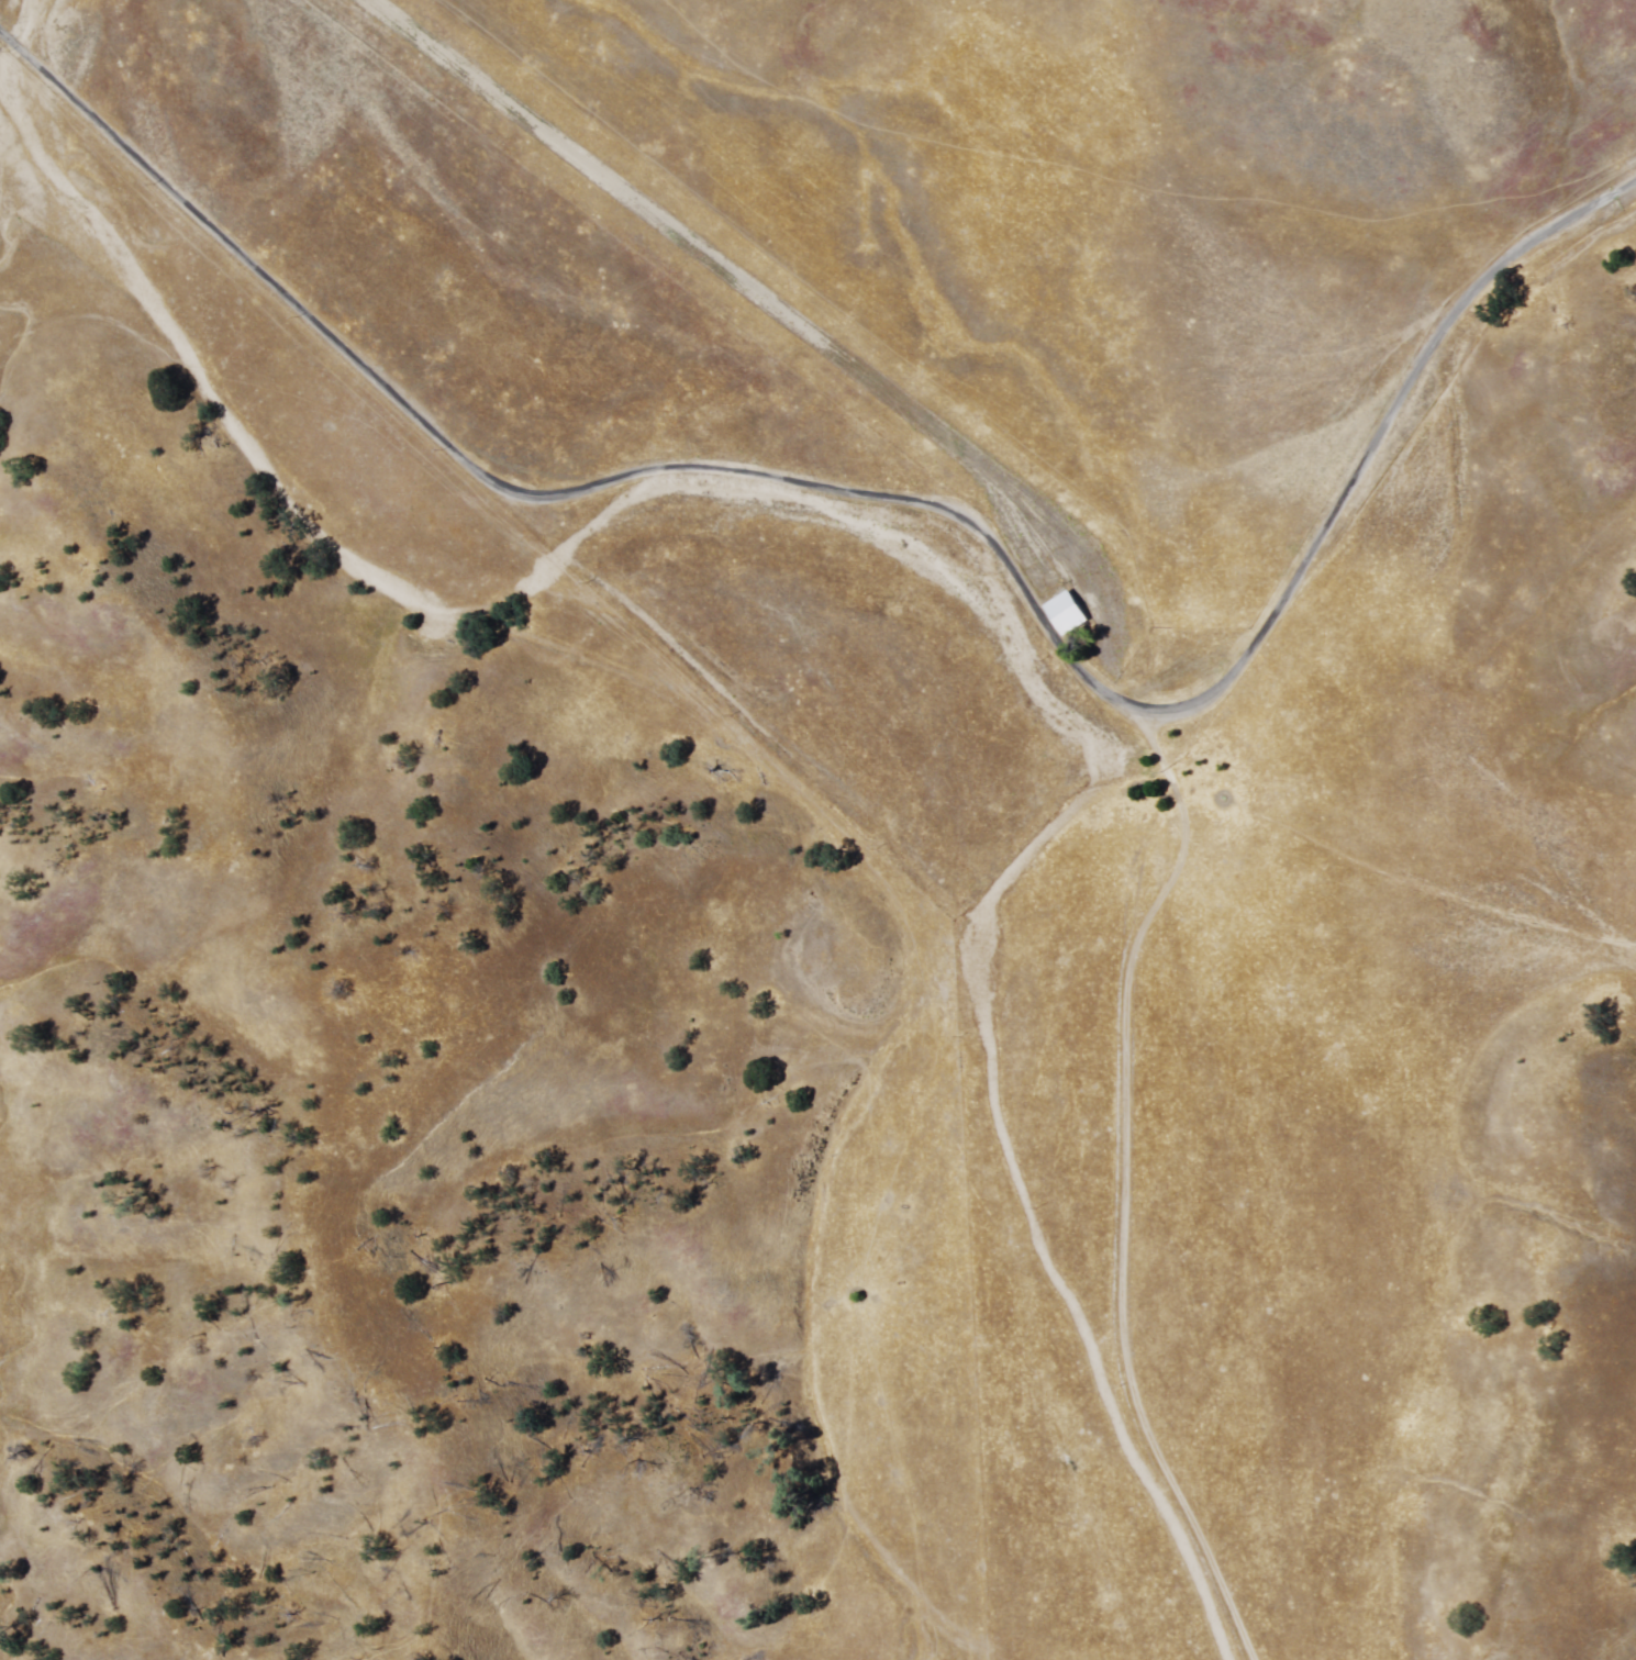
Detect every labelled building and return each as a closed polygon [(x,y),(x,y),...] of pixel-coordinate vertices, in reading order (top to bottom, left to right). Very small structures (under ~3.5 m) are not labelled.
[(1069,590),(1090,621),(1065,637),(1046,606),(1069,590)]
